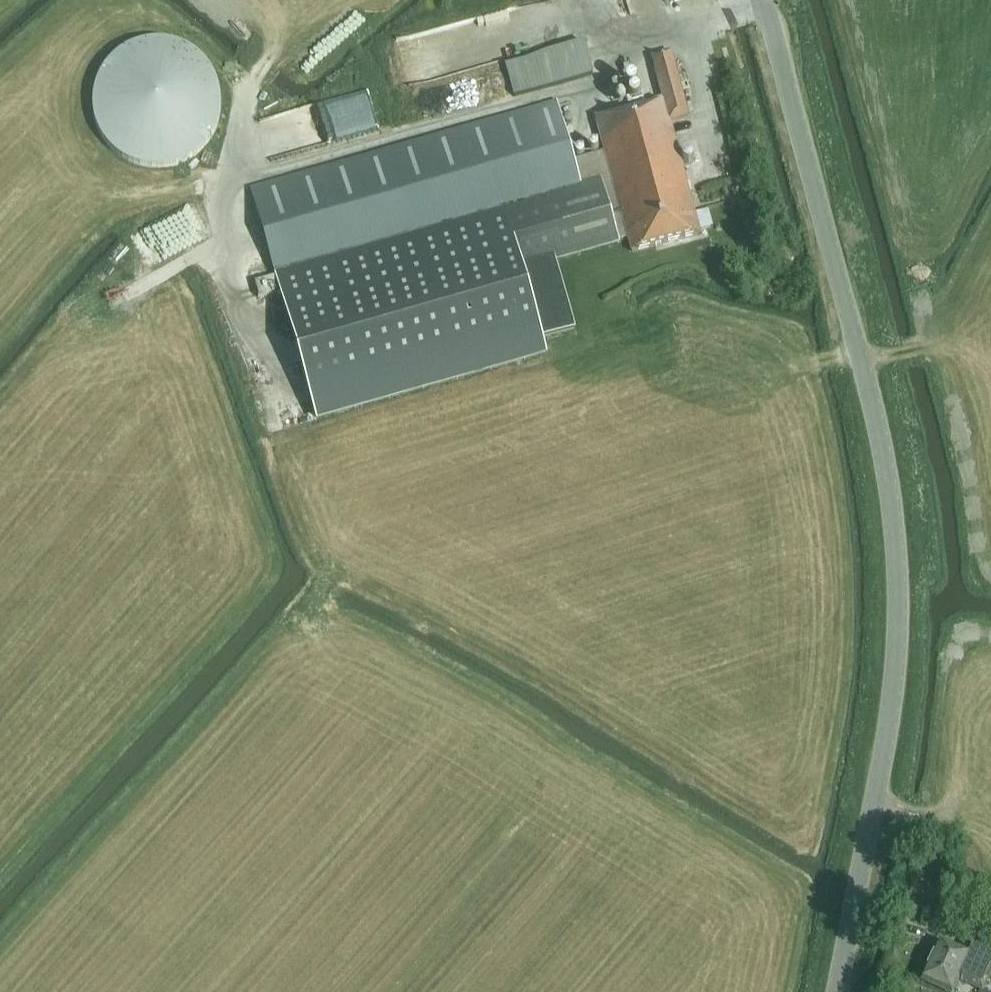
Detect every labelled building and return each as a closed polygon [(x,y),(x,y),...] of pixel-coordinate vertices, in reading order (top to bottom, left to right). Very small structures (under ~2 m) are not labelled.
[(636,9),(663,1),(664,7),(674,4),(673,0),(633,0),(636,9)] [(186,47),(184,46),(178,44),(173,42),(162,40),(153,40),(149,41),(140,42),(131,46),(125,49),(117,54),(113,58),(109,61),(106,66),(103,70),(100,75),(98,81),(96,86),(94,91),(94,95),(93,98),(93,104),(93,110),(94,115),(95,119),(96,124),(97,127),(99,131),(102,137),(105,141),(108,145),(110,148),(113,151),(116,153),(121,157),(126,160),(130,163),(133,164),(136,165),(140,166),(144,167),(146,168),(148,168),(150,168),(153,168),(157,168),(162,168),(166,168),(171,167),(174,166),(179,165),(182,164),(185,162),(191,159),(197,155),(200,152),(204,149),(206,146),(210,142),(211,139),(214,134),(216,130),(218,124),(219,121),(220,118),(221,115),(221,111),(221,108),(222,104),(221,101),(221,98),(221,94),(220,91),(219,87),(218,84),(216,79),(214,74),(212,71),(210,67),(206,62),(202,58),(199,56),(196,53),(193,51),(190,49),(186,47)] [(585,43),(537,55),(506,62),(514,94),(594,74),(585,43)] [(689,117),(672,52),(653,57),(665,103),(647,108),(646,105),(595,118),(604,153),(572,161),(557,101),(251,189),(319,423),(546,356),(522,267),(628,238),(632,252),(701,234),(671,122),(689,117)] [(368,91),(346,97),(356,135),(378,129),(368,91)] [(947,991),(952,991),(958,979),(982,990),(990,970),(990,947),(975,940),(968,957),(941,944),(923,981),(947,991)]
